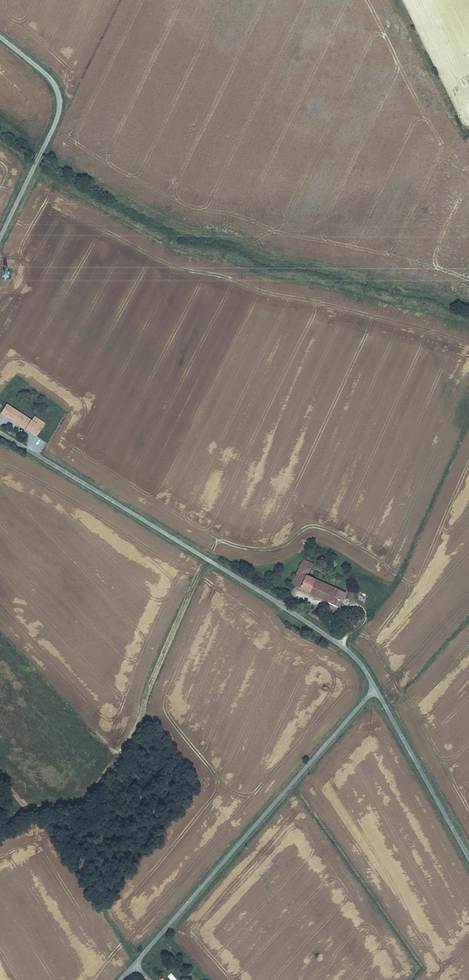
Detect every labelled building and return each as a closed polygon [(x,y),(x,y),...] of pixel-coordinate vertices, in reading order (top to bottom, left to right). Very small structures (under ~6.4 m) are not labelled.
[(30,432),(35,424),(33,423),(7,405),(1,413),(30,432)] [(33,423),(35,424),(43,429),(48,422),(38,415),(33,423)] [(43,429),(35,424),(30,432),(38,438),(43,429)] [(292,584),(340,606),(346,593),(338,590),(322,582),(306,575),(311,564),(302,560),(292,584)] [(322,582),(338,590),(340,585),(324,578),(322,582)]
